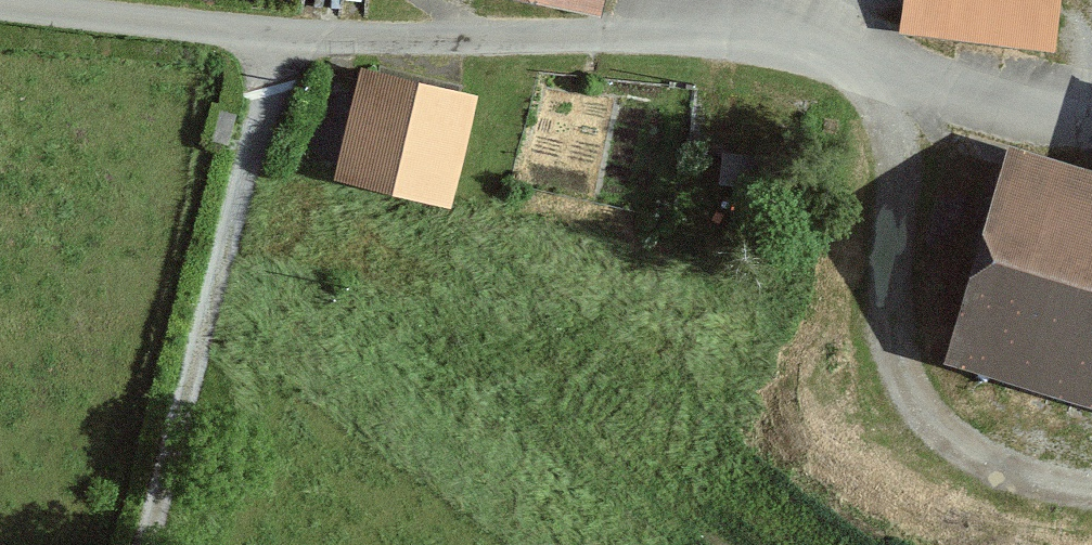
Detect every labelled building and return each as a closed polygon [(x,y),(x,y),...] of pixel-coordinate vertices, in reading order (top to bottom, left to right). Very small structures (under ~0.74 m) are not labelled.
[(602,10),(604,0),(560,0),(602,10)] [(897,39),(1050,58),(1057,0),(902,0),(897,39)] [(323,176),(442,210),(472,103),(353,69),(323,176)] [(1005,149),(945,349),(1091,393),(1091,174),(1005,149)]
